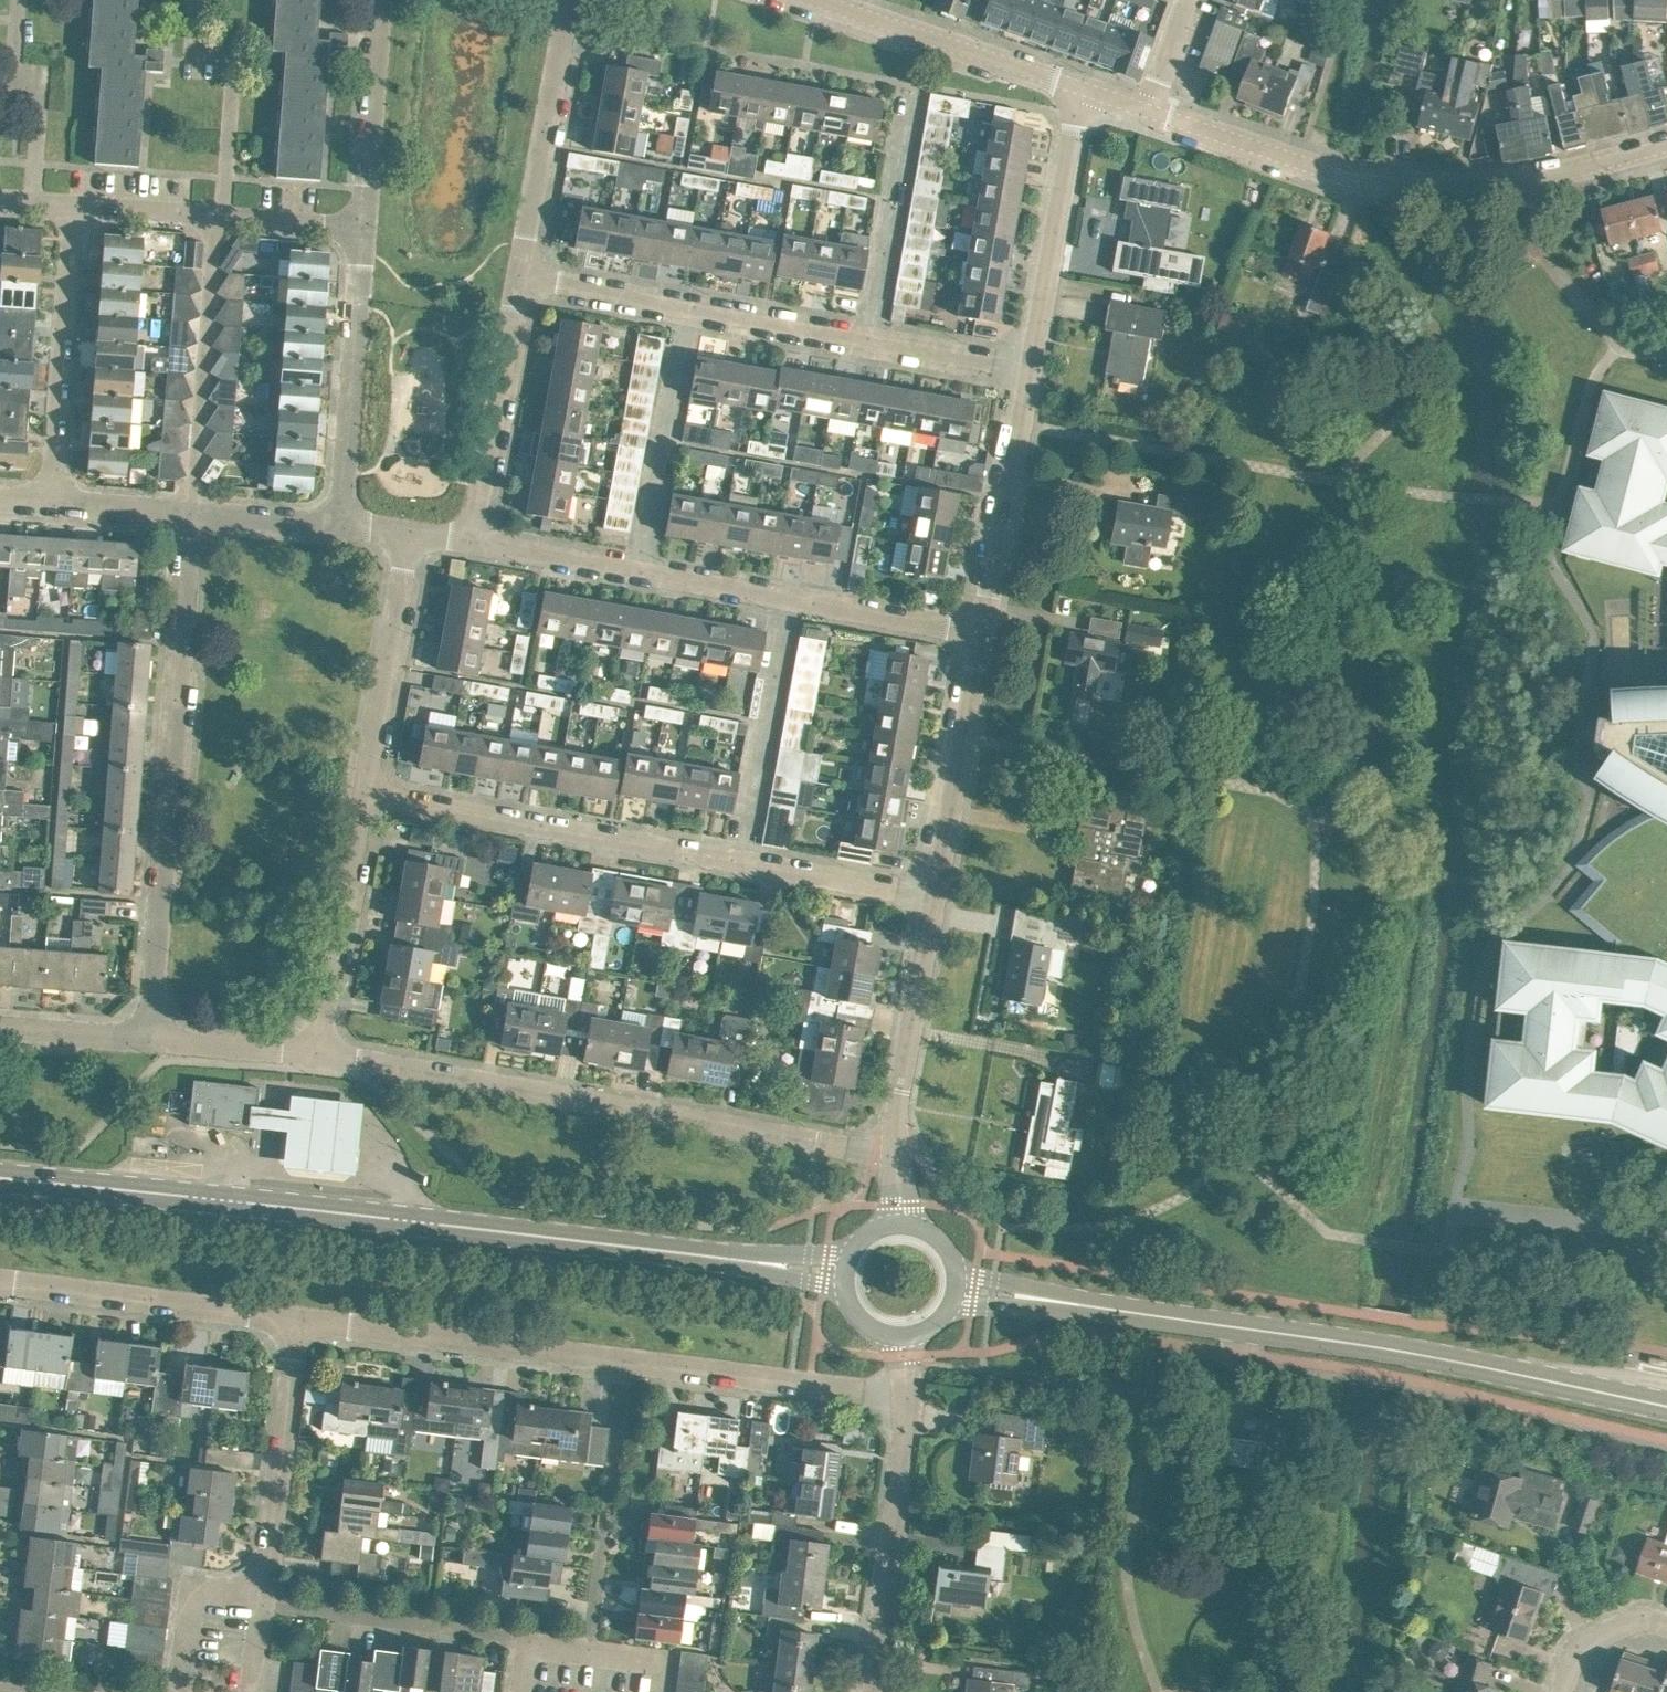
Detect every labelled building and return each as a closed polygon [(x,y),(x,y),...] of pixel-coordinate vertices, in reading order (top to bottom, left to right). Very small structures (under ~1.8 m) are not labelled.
[(137,0),(93,0),(89,67),(102,68),(95,164),(138,167),(145,71),(162,73),(164,50),(146,49),(146,57),(133,56),(137,0)] [(329,55),(346,57),(348,34),(330,33),(329,41),(317,40),(320,0),(276,0),(272,51),(285,52),(276,177),(320,181),(329,55)] [(933,8),(961,18),(965,5),(966,5),(967,1),(967,0),(936,0),(933,8)] [(1014,0),(988,0),(980,22),(1003,30),(1014,0)] [(1039,0),(1038,0),(1014,0),(1003,30),(1026,38),(1039,0)] [(1048,46),(1062,8),(1039,0),(1026,38),(1048,46)] [(1139,5),(1150,9),(1154,0),(1140,0),(1139,5)] [(1261,14),(1273,19),(1280,0),(1223,0),(1261,14)] [(1587,0),(1565,0),(1566,17),(1588,16),(1587,0)] [(1588,16),(1588,21),(1611,20),(1610,0),(1587,0),(1588,16)] [(1636,0),(1617,0),(1616,19),(1635,20),(1636,0)] [(1635,20),(1666,22),(1666,0),(1636,0),(1635,20)] [(1247,32),(1252,17),(1224,7),(1219,21),(1242,30),(1247,32)] [(1071,54),(1084,16),(1062,8),(1048,46),(1071,54)] [(1093,62),(1107,24),(1084,16),(1071,54),(1093,62)] [(1229,67),(1242,30),(1219,21),(1205,58),(1229,67)] [(1115,71),(1130,31),(1129,30),(1128,32),(1107,24),(1093,62),(1115,70),(1114,71),(1115,71)] [(1153,39),(1130,31),(1115,71),(1139,80),(1153,39)] [(1254,56),(1261,37),(1247,32),(1240,50),(1254,56)] [(1642,40),(1634,39),(1633,50),(1642,51),(1642,40)] [(1455,111),(1467,63),(1453,60),(1449,78),(1423,71),(1428,52),(1402,45),(1396,71),(1421,77),(1418,90),(1428,92),(1419,127),(1442,132),(1448,109),(1455,111)] [(1314,47),(1309,61),(1324,66),(1329,53),(1314,47)] [(1554,153),(1550,131),(1547,115),(1534,117),(1529,87),(1526,54),(1517,55),(1515,89),(1528,158),(1554,153)] [(641,101),(646,75),(658,77),(661,61),(627,55),(625,69),(607,66),(602,95),(641,101)] [(1224,80),(1229,67),(1205,58),(1200,71),(1224,80)] [(1259,110),(1274,68),(1253,59),(1238,98),(1247,101),(1246,105),(1259,110)] [(1664,87),(1656,89),(1648,59),(1633,63),(1651,128),(1666,124),(1666,99),(1664,87)] [(1556,61),(1543,62),(1543,75),(1557,75),(1556,61)] [(1475,102),(1477,94),(1474,94),(1476,84),(1488,87),(1491,73),(1493,65),(1481,62),(1480,66),(1467,63),(1455,111),(1448,109),(1442,132),(1471,139),(1476,118),(1479,103),(1475,102)] [(1651,128),(1633,63),(1622,66),(1630,96),(1620,98),(1629,134),(1651,128)] [(1285,115),(1296,86),(1308,91),(1316,68),(1304,64),(1300,72),(1291,69),(1290,73),(1274,68),(1259,110),(1275,116),(1276,112),(1285,115)] [(1506,71),(1491,73),(1488,87),(1508,84),(1506,71)] [(1629,134),(1620,98),(1612,101),(1604,71),(1591,75),(1608,140),(1629,134)] [(737,117),(744,78),(716,73),(713,86),(702,84),(699,103),(710,105),(709,111),(737,117)] [(1608,140),(1591,75),(1579,78),(1583,94),(1573,97),(1577,109),(1586,145),(1608,140)] [(764,122),(771,83),(744,78),(737,117),(764,122)] [(1586,145),(1577,109),(1569,111),(1561,82),(1549,86),(1566,151),(1586,145)] [(792,126),(799,87),(771,83),(764,122),(792,126)] [(819,131),(826,92),(799,87),(792,126),(819,131)] [(691,111),(694,92),(682,89),(678,109),(691,111)] [(1528,158),(1515,89),(1502,92),(1508,123),(1496,125),(1497,127),(1482,130),(1483,135),(1488,157),(1502,154),(1504,162),(1528,158)] [(846,136),(853,97),(826,92),(819,131),(846,136)] [(636,129),(641,101),(602,95),(597,122),(636,129)] [(875,141),(882,102),(853,97),(846,136),(875,141)] [(951,130),(953,115),(927,111),(925,125),(951,130)] [(686,138),(689,119),(677,117),(673,136),(686,138)] [(631,157),(636,129),(597,122),(592,150),(631,157)] [(1026,158),(1031,129),(992,122),(987,151),(1026,158)] [(948,144),(951,130),(925,125),(922,139),(948,144)] [(682,157),(686,138),(673,136),(670,155),(682,157)] [(946,157),(948,144),(922,139),(920,153),(946,157)] [(1021,185),(1026,158),(987,151),(982,178),(1021,185)] [(943,171),(946,157),(920,153),(917,166),(943,171)] [(726,174),(729,162),(690,155),(688,167),(707,171),(726,174)] [(616,176),(619,162),(590,156),(588,171),(616,176)] [(783,176),(785,164),(766,161),(764,173),(783,176)] [(745,177),(747,165),(729,162),(726,174),(745,177)] [(644,179),(646,167),(628,163),(625,175),(644,179)] [(801,179),(803,167),(785,164),(783,176),(801,179)] [(941,185),(943,171),(917,166),(915,180),(941,185)] [(663,182),(665,170),(646,167),(644,179),(663,182)] [(838,186),(840,174),(821,170),(819,183),(838,186)] [(699,189),(701,176),(682,173),(680,185),(699,189)] [(856,189),(858,177),(840,174),(838,186),(856,189)] [(718,192),(720,180),(701,176),(699,189),(718,192)] [(1117,241),(1112,271),(1144,277),(1142,288),(1175,294),(1177,283),(1199,287),(1205,257),(1161,249),(1168,207),(1180,209),(1184,187),(1123,176),(1119,199),(1135,202),(1128,243),(1117,241)] [(1016,212),(1021,185),(982,178),(977,206),(1016,212)] [(938,198),(941,185),(915,180),(912,194),(938,198)] [(754,198),(756,186),(737,183),(735,195),(754,198)] [(819,202),(821,190),(792,185),(790,197),(819,202)] [(772,202),(774,189),(756,186),(754,198),(772,202)] [(846,207),(848,195),(829,191),(827,204),(846,207)] [(936,212),(938,198),(912,194),(910,208),(936,212)] [(865,210),(867,198),(848,195),(846,207),(865,210)] [(1663,229),(1654,196),(1628,204),(1637,237),(1663,229)] [(1637,237),(1628,204),(1602,211),(1610,244),(1637,237)] [(1011,240),(1016,212),(977,206),(972,233),(1011,240)] [(603,252),(610,213),(581,208),(574,247),(603,252)] [(934,226),(936,212),(910,208),(907,221),(934,226)] [(630,257),(637,218),(610,213),(603,252),(630,257)] [(658,262),(665,223),(637,218),(630,257),(658,262)] [(931,240),(934,226),(907,221),(905,235),(931,240)] [(740,277),(747,238),(730,235),(732,224),(721,222),(719,233),(713,272),(723,274),(722,280),(737,283),(738,276),(740,277)] [(685,267),(692,228),(665,223),(658,262),(685,267)] [(1322,254),(1330,233),(1302,223),(1295,244),(1289,257),(1290,258),(1283,275),(1294,280),(1302,263),(1316,269),(1322,254)] [(39,257),(41,230),(22,229),(22,227),(17,227),(17,228),(5,227),(3,255),(39,257)] [(713,272),(719,233),(692,228),(685,267),(713,272)] [(860,290),(867,251),(869,238),(841,233),(839,246),(832,285),(860,290)] [(1006,267),(1011,240),(972,233),(967,261),(1006,267)] [(140,265),(142,238),(129,237),(129,235),(125,235),(124,236),(106,235),(104,262),(140,265)] [(929,253),(931,240),(905,235),(903,249),(929,253)] [(804,280),(811,241),(783,236),(776,275),(804,280)] [(768,282),(775,243),(747,238),(740,277),(768,282)] [(202,269),(204,244),(204,243),(185,241),(183,268),(192,268),(202,269)] [(832,285),(839,246),(811,241),(804,280),(832,285)] [(229,274),(230,273),(243,253),(232,246),(218,267),(229,274)] [(325,281),(327,253),(309,252),(309,250),(304,249),(304,252),(291,251),(291,261),(280,260),(278,277),(289,278),(325,281)] [(926,267),(929,253),(903,249),(900,262),(926,267)] [(1654,252),(1642,255),(1647,273),(1659,270),(1654,252)] [(37,284),(39,257),(3,255),(1,281),(37,284)] [(1647,273),(1642,255),(1629,258),(1634,277),(1647,273)] [(1001,295),(1006,267),(967,261),(963,288),(1001,295)] [(138,291),(140,265),(104,262),(102,289),(138,291)] [(924,281),(926,267),(900,262),(898,276),(924,281)] [(201,290),(192,268),(183,268),(176,267),(173,294),(190,295),(201,290)] [(243,301),(245,274),(230,273),(229,274),(216,293),(227,300),(243,301)] [(921,294),(924,281),(898,276),(895,290),(921,294)] [(323,307),(325,281),(289,278),(287,304),(323,307)] [(37,284),(1,281),(0,295),(0,308),(35,310),(37,284)] [(996,323),(1001,295),(963,288),(958,316),(996,323)] [(136,318),(138,291),(102,289),(100,315),(136,318)] [(919,309),(921,294),(895,290),(893,304),(919,309)] [(1332,297),(1314,290),(1307,309),(1325,316),(1332,297)] [(199,317),(190,295),(173,294),(171,320),(188,322),(199,317)] [(240,327),(243,301),(227,300),(214,320),(225,327),(225,326),(240,327)] [(1198,300),(1187,317),(1202,327),(1213,310),(1198,300)] [(1145,365),(1149,337),(1160,339),(1164,310),(1131,305),(1109,301),(1104,330),(1112,331),(1104,380),(1112,381),(1112,383),(1118,384),(1118,382),(1141,386),(1145,365)] [(323,307),(287,304),(274,303),(273,314),(286,315),(285,331),(321,333),(323,307)] [(0,308),(0,334),(33,337),(35,310),(0,308)] [(1224,313),(1217,329),(1234,336),(1241,319),(1224,313)] [(134,344),(136,318),(100,315),(98,342),(134,344)] [(197,343),(188,322),(171,320),(169,347),(185,348),(197,343)] [(595,356),(600,327),(561,320),(556,349),(595,356)] [(238,354),(240,327),(225,326),(225,327),(212,346),(223,353),(223,352),(238,354)] [(320,360),(321,333),(285,331),(283,357),(320,360)] [(33,337),(0,334),(0,361),(31,363),(33,337)] [(662,353),(664,339),(638,334),(636,349),(662,353)] [(132,371),(134,344),(98,342),(96,368),(132,371)] [(195,370),(185,348),(169,347),(167,373),(183,374),(183,375),(195,370)] [(590,383),(595,356),(556,349),(551,376),(590,383)] [(659,367),(662,353),(636,349),(633,362),(659,367)] [(236,380),(238,354),(223,352),(223,353),(210,373),(220,379),(236,380)] [(318,387),(320,360),(283,357),(281,384),(318,387)] [(718,402),(725,363),(697,358),(688,404),(717,409),(718,402)] [(31,363),(0,361),(0,388),(29,390),(30,380),(38,381),(39,364),(31,363)] [(657,381),(659,367),(633,362),(631,376),(657,381)] [(746,407),(752,368),(725,363),(718,402),(746,407)] [(130,397),(132,371),(96,368),(94,394),(130,397)] [(775,407),(779,373),(752,368),(746,407),(774,412),(775,407)] [(801,412),(808,374),(780,369),(779,373),(775,407),(801,412)] [(193,396),(183,375),(183,374),(167,373),(164,400),(181,401),(193,396)] [(828,417),(834,378),(808,374),(801,412),(828,417)] [(585,410),(590,383),(551,376),(546,403),(585,410)] [(654,394),(657,381),(631,376),(628,390),(654,394)] [(857,422),(864,384),(834,378),(828,417),(857,422)] [(234,407),(236,380),(220,379),(208,399),(218,406),(234,407)] [(316,413),(318,387),(281,384),(268,383),(266,409),(280,410),(316,413)] [(884,427),(891,388),(864,384),(857,422),(884,427)] [(29,390),(0,388),(0,414),(27,416),(29,390)] [(911,432),(918,393),(891,388),(884,427),(911,432)] [(652,408),(654,394),(628,390),(626,403),(652,408)] [(939,437),(946,398),(918,393),(911,432),(939,437)] [(1619,396),(1609,394),(1606,393),(1606,396),(1603,405),(1594,442),(1591,452),(1591,454),(1593,455),(1603,458),(1607,459),(1606,463),(1595,460),(1589,486),(1600,489),(1599,493),(1594,492),(1585,489),(1582,489),(1581,491),(1579,501),(1569,538),(1567,547),(1566,550),(1569,551),(1578,553),(1647,571),(1656,574),(1659,574),(1660,572),(1662,562),(1666,563),(1666,532),(1654,529),(1651,523),(1666,461),(1666,409),(1619,396)] [(128,424),(130,397),(94,394),(92,421),(128,424)] [(970,424),(974,403),(946,398),(939,437),(967,442),(967,441),(978,443),(978,444),(980,445),(983,426),(982,425),(981,426),(970,424)] [(191,423),(181,401),(164,400),(162,426),(179,427),(179,428),(191,423)] [(580,438),(585,410),(546,403),(541,431),(580,438)] [(649,422),(652,408),(626,403),(623,417),(649,422)] [(232,433),(234,407),(218,406),(206,426),(216,432),(232,433)] [(314,439),(316,413),(280,410),(278,437),(314,439)] [(27,416),(0,414),(0,441),(25,442),(27,416)] [(647,436),(649,422),(623,417),(621,431),(647,436)] [(126,450),(128,424),(92,421),(90,448),(126,450)] [(710,446),(712,434),(713,429),(685,424),(682,441),(710,446)] [(188,449),(179,428),(179,427),(162,426),(160,452),(177,453),(177,454),(188,449)] [(575,465),(580,438),(541,431),(536,458),(575,465)] [(644,449),(647,436),(621,431),(618,445),(644,449)] [(230,460),(232,433),(216,432),(203,452),(214,459),(230,460)] [(729,450),(731,437),(712,434),(710,446),(729,450)] [(312,466),(314,439),(278,437),(276,463),(312,466)] [(765,456),(767,444),(749,440),(747,453),(765,456)] [(25,442),(0,441),(0,468),(8,469),(8,470),(13,471),(13,469),(23,470),(25,442)] [(784,459),(786,447),(767,444),(765,456),(784,459)] [(642,463),(644,449),(618,445),(616,458),(642,463)] [(124,477),(126,450),(90,448),(88,475),(98,475),(98,478),(103,478),(103,476),(124,477)] [(707,465),(709,453),(690,449),(688,462),(707,465)] [(822,454),(804,450),(801,462),(820,466),(822,454)] [(186,476),(177,454),(177,453),(160,452),(158,479),(175,481),(186,476)] [(725,468),(728,456),(709,453),(707,465),(725,468)] [(839,469),(841,457),(822,454),(820,466),(839,469)] [(571,493),(575,465),(536,458),(531,486),(571,493)] [(639,477),(642,463),(616,458),(613,472),(639,477)] [(875,474),(877,461),(859,458),(856,470),(875,474)] [(212,486),(225,465),(214,459),(201,479),(212,486)] [(762,475),(764,463),(745,459),(743,471),(762,475)] [(894,477),(896,465),(877,461),(875,474),(894,477)] [(310,493),(312,466),(276,463),(274,490),(295,492),(295,493),(300,494),(300,492),(310,493)] [(780,478),(783,466),(764,463),(762,475),(780,478)] [(969,467),(967,475),(983,478),(985,464),(976,463),(969,467)] [(930,483),(932,469),(917,466),(914,480),(930,483)] [(816,485),(819,472),(791,467),(789,480),(816,485)] [(958,488),(961,474),(932,469),(930,483),(958,488)] [(637,490),(639,477),(613,472),(611,486),(637,490)] [(835,488),(837,476),(819,472),(816,485),(835,488)] [(565,521),(571,493),(531,486),(526,514),(565,521)] [(635,504),(637,490),(611,486),(608,499),(635,504)] [(952,523),(957,495),(918,488),(913,516),(952,523)] [(874,510),(877,491),(865,489),(862,507),(874,510)] [(1161,547),(1167,512),(1188,514),(1190,500),(1158,494),(1155,509),(1118,502),(1111,542),(1128,545),(1129,541),(1161,547)] [(694,539),(700,500),(672,495),(665,534),(694,539)] [(632,518),(635,504),(608,499),(606,513),(632,518)] [(721,544),(728,505),(700,500),(694,539),(721,544)] [(748,549),(755,510),(728,505),(721,544),(748,549)] [(871,528),(874,510),(862,507),(858,526),(871,528)] [(776,554),(783,515),(755,510),(748,549),(776,554)] [(629,532),(632,518),(606,513),(603,528),(629,532)] [(803,559),(810,520),(783,515),(776,554),(803,559)] [(947,551),(952,523),(913,516),(908,544),(947,551)] [(542,518),(540,529),(549,531),(551,520),(542,518)] [(831,564),(838,525),(810,520),(803,559),(831,564)] [(866,565),(871,537),(857,534),(852,563),(866,565)] [(10,536),(0,535),(0,566),(8,567),(10,536)] [(38,578),(39,569),(41,538),(10,536),(8,567),(5,596),(22,597),(24,577),(38,578)] [(69,586),(72,541),(41,538),(39,569),(56,571),(55,585),(69,586)] [(101,574),(104,543),(72,541),(69,586),(87,588),(88,573),(101,574)] [(133,592),(136,545),(104,543),(101,574),(117,576),(116,591),(133,592)] [(942,579),(947,551),(908,544),(903,572),(942,579)] [(452,559),(448,584),(461,586),(466,561),(452,559)] [(486,620),(491,592),(452,585),(447,613),(486,620)] [(565,637),(572,598),(544,593),(537,632),(565,637)] [(530,628),(536,600),(522,597),(516,626),(530,628)] [(592,642),(599,603),(572,598),(565,637),(592,642)] [(620,647),(627,608),(599,603),(592,642),(620,647)] [(647,652),(654,613),(627,608),(620,647),(647,652)] [(481,647),(486,620),(447,613),(442,641),(481,647)] [(675,657),(682,618),(654,613),(647,652),(675,657)] [(65,633),(66,622),(63,622),(63,618),(35,616),(35,620),(34,630),(65,633)] [(34,630),(35,620),(6,618),(3,618),(3,628),(34,630)] [(96,635),(98,620),(73,618),(72,623),(66,622),(65,633),(96,635)] [(702,662),(709,623),(682,618),(675,657),(702,662)] [(150,639),(151,625),(151,624),(98,620),(96,635),(150,639)] [(1163,630),(1127,622),(1124,641),(1160,648),(1163,630)] [(729,667),(736,628),(709,623),(702,662),(729,667)] [(757,672),(765,633),(736,628),(729,667),(757,672)] [(1112,669),(1117,642),(1070,634),(1065,662),(1078,664),(1074,687),(1093,691),(1097,667),(1112,669)] [(31,637),(0,635),(0,676),(12,677),(14,648),(31,649),(31,637)] [(525,656),(529,637),(517,635),(513,653),(525,656)] [(823,656),(826,642),(800,637),(797,651),(823,656)] [(82,641),(71,640),(68,672),(79,673),(82,641)] [(476,676),(481,647),(442,641),(437,669),(476,676)] [(147,678),(150,646),(119,644),(116,676),(147,678)] [(821,670),(823,656),(797,651),(795,665),(821,670)] [(522,674),(525,656),(513,653),(510,672),(522,674)] [(923,688),(928,660),(889,653),(884,681),(923,688)] [(818,684),(821,670),(795,665),(792,679),(818,684)] [(77,704),(79,673),(68,672),(66,703),(77,704)] [(461,694),(463,680),(435,675),(432,689),(461,694)] [(555,690),(557,678),(539,675),(537,687),(555,690)] [(12,677),(0,676),(0,718),(27,720),(28,707),(10,706),(12,677)] [(145,709),(147,678),(116,676),(114,706),(145,709)] [(574,694),(576,681),(557,678),(555,690),(574,694)] [(816,697),(818,684),(792,679),(790,693),(816,697)] [(918,715),(923,688),(884,681),(879,708),(918,715)] [(488,698),(491,685),(472,682),(470,694),(488,698)] [(507,701),(509,689),(491,685),(488,698),(507,701)] [(610,700),(612,688),(594,685),(591,697),(610,700)] [(666,702),(668,690),(649,686),(647,699),(666,702)] [(629,704),(631,691),(612,688),(610,700),(629,704)] [(685,705),(687,693),(668,690),(666,702),(685,705)] [(1532,1011),(1532,1015),(1520,1014),(1517,1041),(1529,1042),(1528,1046),(1497,1043),(1496,1056),(1490,1106),(1589,1117),(1590,1107),(1609,1109),(1616,1110),(1621,1112),(1624,1113),(1619,1122),(1666,1144),(1666,1049),(1648,1090),(1625,1079),(1623,1079),(1626,1052),(1639,1054),(1645,1002),(1646,1002),(1666,1012),(1666,977),(1655,972),(1662,959),(1666,951),(1666,690),(1663,690),(1658,691),(1652,691),(1647,691),(1629,692),(1614,693),(1616,718),(1602,720),(1597,752),(1611,762),(1599,778),(1605,782),(1610,786),(1615,789),(1621,793),(1626,796),(1631,800),(1649,810),(1657,815),(1648,819),(1632,827),(1615,839),(1601,851),(1588,863),(1587,864),(1605,879),(1580,909),(1617,939),(1616,948),(1614,967),(1606,966),(1607,956),(1508,945),(1503,994),(1501,1008),(1532,1011)] [(543,707),(545,695),(526,692),(524,704),(543,707)] [(813,711),(816,697),(790,693),(787,706),(813,711)] [(562,711),(564,699),(545,695),(543,707),(562,711)] [(721,712),(723,700),(704,696),(702,709),(721,712)] [(739,715),(742,703),(723,700),(721,712),(739,715)] [(598,717),(600,705),(581,702),(579,714),(598,717)] [(76,716),(77,704),(66,703),(63,733),(74,734),(83,735),(84,716),(76,716)] [(616,721),(619,708),(600,705),(598,717),(616,721)] [(662,721),(665,709),(646,705),(644,718),(662,721)] [(142,740),(145,709),(114,706),(111,737),(142,740)] [(811,725),(813,711),(787,706),(785,720),(811,725)] [(913,743),(918,715),(879,708),(874,736),(913,743)] [(681,724),(683,712),(665,709),(662,721),(681,724)] [(717,731),(720,719),(701,715),(699,727),(717,731)] [(27,720),(0,718),(0,760),(5,760),(7,739),(15,739),(16,737),(35,738),(37,720),(27,720)] [(736,734),(738,722),(720,719),(717,731),(736,734)] [(808,738),(811,725),(785,720),(782,734),(808,738)] [(447,770),(454,731),(426,726),(418,765),(447,770)] [(474,775),(481,736),(454,731),(447,770),(474,775)] [(72,765),(74,734),(63,733),(61,764),(72,765)] [(805,752),(808,738),(782,734),(779,747),(805,752)] [(501,780),(509,741),(481,736),(474,775),(501,780)] [(908,770),(913,743),(874,736),(869,763),(908,770)] [(140,771),(142,740),(111,737),(109,768),(140,771)] [(529,785),(536,746),(509,741),(501,780),(529,785)] [(556,790),(563,751),(536,746),(529,785),(556,790)] [(803,766),(805,752),(779,747),(777,761),(803,766)] [(407,751),(406,760),(418,762),(420,754),(407,751)] [(584,795),(591,756),(563,751),(556,790),(584,795)] [(648,799),(655,760),(627,755),(620,794),(648,799)] [(612,800),(619,761),(591,756),(584,795),(612,800)] [(5,760),(0,760),(0,801),(24,803),(25,790),(3,789),(5,760)] [(676,803),(682,765),(655,760),(648,799),(676,803)] [(800,780),(803,766),(777,761),(774,775),(800,780)] [(912,774),(907,773),(908,770),(869,763),(864,791),(903,798),(904,788),(910,789),(912,774)] [(70,796),(72,765),(61,764),(59,795),(70,796)] [(703,808),(710,769),(682,765),(676,803),(703,808)] [(138,801),(140,771),(109,768),(106,799),(138,801)] [(731,813),(738,775),(717,771),(710,769),(703,808),(731,813)] [(798,793),(800,780),(774,775),(772,789),(798,793)] [(795,807),(798,793),(772,789),(769,802),(795,807)] [(898,825),(903,798),(864,791),(859,818),(898,825)] [(67,827),(70,796),(59,795),(56,826),(67,827)] [(135,832),(138,801),(106,799),(104,830),(135,832)] [(0,828),(7,828),(8,815),(23,816),(24,803),(0,801),(0,830),(0,828)] [(793,821),(795,807),(769,802),(767,816),(793,821)] [(1155,802),(1152,814),(1171,818),(1173,805),(1155,802)] [(1138,858),(1145,813),(1108,807),(1086,803),(1082,826),(1078,825),(1072,858),(1081,860),(1074,899),(1095,903),(1113,906),(1118,871),(1137,874),(1139,858),(1138,858)] [(39,804),(38,817),(49,818),(50,805),(39,804)] [(898,827),(898,825),(859,818),(844,815),(837,854),(867,859),(869,849),(893,853),(895,843),(901,844),(904,828),(898,827)] [(788,850),(790,835),(793,821),(767,816),(761,845),(788,850)] [(415,823),(412,838),(426,841),(428,825),(415,823)] [(65,858),(67,827),(56,826),(54,857),(65,858)] [(133,863),(135,832),(104,830),(101,861),(133,863)] [(455,833),(452,845),(461,846),(463,835),(455,833)] [(459,886),(461,876),(464,859),(435,854),(433,866),(406,862),(400,891),(442,899),(445,884),(459,886)] [(63,892),(65,858),(54,857),(51,891),(63,892)] [(130,895),(133,863),(101,861),(99,892),(108,893),(130,895)] [(537,923),(539,908),(555,911),(562,869),(533,864),(528,891),(515,889),(510,919),(537,923)] [(586,902),(591,874),(562,869),(555,911),(580,915),(577,931),(594,934),(599,904),(586,902)] [(31,889),(32,872),(0,870),(0,886),(31,889)] [(638,926),(646,878),(620,873),(619,879),(616,879),(611,906),(599,904),(594,934),(611,937),(614,922),(638,926)] [(670,917),(674,889),(671,889),(672,882),(646,878),(638,926),(664,931),(661,946),(678,949),(684,919),(670,917)] [(438,923),(442,899),(400,891),(395,920),(423,925),(420,938),(450,943),(453,926),(438,923)] [(0,892),(0,906),(7,907),(9,892),(0,892)] [(30,894),(29,902),(48,903),(48,902),(49,895),(30,894)] [(722,941),(729,899),(699,894),(694,921),(684,919),(678,949),(694,951),(696,936),(722,941)] [(49,895),(48,902),(72,903),(73,897),(49,895)] [(112,900),(82,897),(81,913),(110,915),(112,900)] [(753,932),(758,904),(729,899),(722,941),(746,945),(744,961),(760,964),(765,934),(753,932)] [(1014,942),(1003,999),(1025,1003),(1038,1006),(1043,975),(1058,977),(1063,950),(1065,938),(1077,941),(1081,919),(1043,912),(1040,929),(1037,946),(1014,942)] [(22,933),(23,917),(12,916),(10,932),(22,933)] [(825,916),(824,923),(847,927),(848,921),(825,916)] [(81,937),(82,921),(71,920),(70,937),(81,937)] [(105,994),(108,955),(91,954),(93,922),(82,921),(81,937),(70,937),(69,952),(75,953),(72,991),(105,994)] [(877,950),(878,946),(869,945),(870,943),(866,942),(868,932),(823,924),(820,940),(835,943),(831,968),(872,976),(877,976),(881,951),(877,950)] [(462,925),(458,943),(477,946),(480,928),(462,925)] [(42,989),(45,950),(21,949),(22,933),(10,932),(9,948),(14,948),(11,987),(42,989)] [(507,934),(504,953),(510,954),(515,955),(518,936),(507,934)] [(466,946),(450,943),(420,938),(418,950),(391,945),(386,974),(427,981),(431,962),(455,966),(459,947),(466,948),(466,946)] [(14,948),(9,948),(0,947),(0,986),(11,987),(14,948)] [(75,953),(69,952),(45,950),(42,989),(72,991),(75,953)] [(575,966),(574,972),(579,978),(585,979),(587,968),(575,966)] [(589,968),(587,981),(594,982),(597,969),(589,968)] [(867,1005),(872,976),(831,968),(826,994),(803,989),(800,1006),(844,1013),(846,1001),(867,1005)] [(442,984),(427,981),(386,974),(380,1003),(408,1008),(405,1021),(435,1026),(442,984)] [(484,982),(483,988),(497,991),(499,977),(491,976),(484,982)] [(499,978),(498,986),(507,988),(508,980),(499,978)] [(531,1051),(540,995),(498,987),(493,1016),(505,1018),(500,1045),(504,1046),(503,1051),(529,1055),(529,1051),(531,1051)] [(577,1031),(582,1002),(540,995),(531,1051),(545,1053),(545,1055),(554,1056),(554,1055),(559,1056),(564,1028),(577,1031)] [(614,1066),(621,1024),(605,1021),(607,1007),(582,1002),(577,1031),(588,1033),(584,1060),(588,1061),(588,1063),(597,1064),(597,1063),(614,1066)] [(857,1059),(863,1030),(841,1026),(844,1013),(800,1006),(791,1004),(788,1020),(805,1023),(801,1049),(857,1059)] [(661,1046),(666,1017),(648,1014),(648,1016),(623,1011),(621,1024),(614,1066),(642,1071),(647,1043),(661,1046)] [(743,1060),(746,1039),(750,1021),(725,1016),(722,1018),(718,1042),(704,1040),(697,1081),(725,1086),(730,1058),(743,1060)] [(697,1081),(704,1040),(680,1035),(683,1020),(666,1017),(661,1046),(672,1048),(667,1075),(697,1081)] [(1051,1048),(1101,1057),(1104,1039),(1054,1030),(1051,1048)] [(437,1038),(436,1048),(447,1050),(449,1041),(437,1038)] [(852,1088),(857,1059),(801,1049),(791,1102),(812,1112),(815,1095),(823,1096),(823,1095),(834,1095),(836,1085),(852,1088)] [(1104,1059),(1101,1072),(1114,1074),(1117,1061),(1104,1059)] [(1065,1129),(1073,1081),(1056,1078),(1055,1084),(1040,1081),(1031,1132),(1024,1130),(1023,1131),(1028,1132),(1023,1161),(1046,1165),(1044,1175),(1067,1179),(1072,1151),(1076,1152),(1079,1131),(1065,1129)] [(256,1107),(258,1092),(259,1092),(259,1088),(194,1081),(188,1124),(254,1132),(255,1128),(254,1128),(256,1107)] [(287,1131),(282,1167),(353,1175),(361,1104),(290,1096),(289,1111),(256,1107),(254,1128),(255,1128),(287,1131)] [(36,1371),(41,1331),(10,1328),(11,1325),(9,1325),(4,1367),(36,1371)] [(82,1362),(68,1360),(72,1332),(71,1332),(70,1335),(41,1331),(36,1371),(67,1375),(65,1389),(78,1391),(82,1362)] [(125,1382),(130,1343),(99,1339),(100,1336),(98,1336),(95,1364),(82,1362),(78,1391),(92,1393),(94,1379),(125,1382)] [(130,1343),(125,1382),(154,1386),(151,1414),(166,1415),(170,1383),(171,1373),(157,1371),(161,1344),(160,1343),(159,1346),(130,1343)] [(170,1383),(166,1415),(180,1417),(182,1403),(212,1407),(217,1367),(187,1363),(187,1360),(186,1360),(183,1385),(170,1383)] [(243,1411),(249,1368),(247,1368),(247,1371),(217,1367),(212,1407),(243,1411)] [(399,1419),(404,1377),(403,1377),(401,1388),(390,1387),(390,1390),(372,1388),(366,1436),(396,1439),(394,1454),(409,1456),(412,1430),(411,1430),(414,1410),(413,1410),(412,1421),(399,1419)] [(366,1436),(372,1388),(357,1386),(357,1382),(353,1382),(342,1381),(338,1412),(324,1410),(322,1430),(366,1436)] [(455,1436),(461,1388),(446,1386),(446,1382),(442,1382),(442,1383),(431,1381),(427,1412),(414,1410),(411,1430),(412,1430),(455,1436)] [(495,1469),(496,1460),(502,1421),(488,1419),(492,1389),(480,1387),(479,1391),(461,1388),(455,1436),(485,1440),(481,1467),(495,1469)] [(541,1458),(547,1411),(532,1409),(532,1404),(519,1402),(520,1392),(519,1392),(514,1434),(501,1432),(502,1421),(496,1460),(505,1461),(506,1453),(541,1458)] [(67,1400),(66,1411),(75,1412),(77,1401),(67,1400)] [(32,1407),(0,1404),(0,1407),(0,1420),(30,1424),(32,1407)] [(605,1466),(610,1428),(589,1426),(587,1443),(574,1442),(578,1411),(566,1409),(565,1413),(547,1411),(541,1458),(605,1466)] [(702,1472),(704,1455),(708,1416),(677,1412),(673,1444),(660,1442),(657,1466),(702,1472)] [(84,1415),(82,1429),(95,1430),(96,1415),(84,1413),(84,1415)] [(1015,1486),(1020,1449),(1043,1452),(1047,1419),(1014,1415),(1012,1438),(974,1433),(968,1480),(1015,1486)] [(708,1416),(704,1455),(720,1457),(719,1468),(718,1475),(745,1478),(746,1476),(747,1468),(749,1447),(748,1447),(747,1453),(735,1451),(739,1420),(708,1416)] [(846,1416),(844,1429),(859,1431),(861,1418),(846,1416)] [(78,1437),(44,1432),(22,1430),(19,1455),(30,1457),(30,1456),(75,1462),(78,1437)] [(1259,1468),(1263,1441),(1232,1437),(1228,1464),(1259,1468)] [(153,1440),(152,1454),(160,1455),(162,1441),(153,1440)] [(128,1443),(118,1442),(114,1467),(124,1468),(128,1443)] [(163,1442),(161,1457),(173,1458),(175,1444),(163,1442)] [(747,1468),(746,1476),(762,1478),(763,1469),(759,1469),(759,1468),(762,1445),(762,1444),(749,1442),(749,1447),(747,1468)] [(236,1467),(238,1451),(206,1447),(204,1463),(236,1467)] [(835,1487),(838,1466),(840,1466),(842,1456),(839,1456),(839,1453),(792,1447),(788,1480),(801,1482),(801,1483),(835,1487)] [(318,1455),(317,1469),(325,1470),(327,1456),(318,1455)] [(72,1486),(75,1462),(30,1456),(30,1457),(27,1480),(72,1486)] [(142,1462),(132,1460),(129,1485),(139,1486),(142,1462)] [(121,1491),(124,1468),(114,1467),(104,1465),(101,1489),(112,1490),(121,1491)] [(232,1499),(235,1473),(191,1468),(188,1493),(232,1499)] [(1554,1527),(1562,1497),(1567,1480),(1524,1468),(1520,1480),(1482,1470),(1470,1515),(1507,1525),(1510,1515),(1554,1527)] [(435,1476),(433,1489),(447,1491),(448,1477),(435,1476)] [(344,1479),(341,1508),(388,1514),(402,1516),(404,1503),(381,1500),(383,1484),(366,1482),(360,1481),(344,1479)] [(68,1510),(72,1486),(27,1480),(24,1505),(68,1510)] [(481,1482),(479,1495),(492,1496),(494,1483),(481,1482)] [(831,1519),(833,1503),(836,1503),(837,1490),(835,1489),(835,1487),(801,1483),(798,1499),(787,1497),(785,1512),(771,1510),(769,1524),(777,1525),(795,1528),(797,1514),(831,1519)] [(136,1511),(139,1486),(129,1485),(126,1509),(136,1511)] [(101,1489),(97,1513),(109,1515),(118,1516),(121,1491),(112,1490),(101,1489)] [(229,1523),(232,1499),(188,1493),(185,1516),(174,1515),(229,1523)] [(451,1496),(449,1512),(465,1514),(466,1498),(451,1496)] [(1600,1502),(1584,1497),(1573,1527),(1590,1533),(1600,1502)] [(508,1527),(508,1529),(566,1536),(570,1508),(548,1505),(536,1504),(512,1500),(510,1512),(521,1513),(519,1528),(508,1527)] [(65,1534),(68,1510),(24,1505),(21,1529),(65,1534)] [(666,1505),(665,1515),(696,1519),(697,1509),(688,1508),(666,1505)] [(728,1506),(726,1519),(740,1520),(741,1508),(741,1507),(728,1506)] [(337,1533),(337,1534),(371,1538),(371,1539),(399,1543),(399,1542),(400,1530),(386,1528),(388,1514),(341,1508),(337,1533)] [(752,1509),(741,1508),(740,1520),(750,1522),(752,1509)] [(651,1513),(648,1539),(656,1540),(691,1544),(693,1529),(723,1533),(724,1522),(696,1519),(665,1515),(651,1513)] [(115,1540),(118,1516),(109,1515),(105,1539),(115,1540)] [(215,1546),(218,1522),(229,1523),(174,1515),(170,1540),(215,1546)] [(1084,1522),(1080,1529),(1082,1536),(1091,1537),(1096,1531),(1093,1524),(1084,1522)] [(823,1578),(828,1544),(814,1542),(815,1530),(795,1528),(777,1525),(773,1554),(790,1557),(788,1573),(823,1578)] [(445,1527),(444,1541),(453,1542),(455,1528),(445,1527)] [(563,1563),(566,1536),(508,1529),(507,1539),(529,1542),(527,1556),(527,1558),(563,1563)] [(324,1531),(321,1559),(332,1560),(330,1574),(380,1580),(382,1558),(383,1555),(370,1554),(371,1539),(371,1538),(337,1534),(337,1533),(324,1531)] [(419,1532),(418,1545),(422,1546),(431,1547),(435,1548),(437,1535),(419,1532)] [(1043,1553),(1045,1538),(1027,1536),(1025,1551),(1043,1553)] [(82,1556),(73,1555),(75,1542),(31,1537),(28,1562),(71,1568),(80,1569),(82,1556)] [(1666,1543),(1648,1537),(1637,1573),(1666,1583),(1666,1540),(1666,1543)] [(169,1559),(171,1544),(149,1542),(122,1539),(120,1551),(131,1553),(138,1554),(167,1558),(169,1559)] [(656,1540),(653,1565),(696,1572),(698,1556),(700,1546),(691,1544),(656,1540)] [(1002,1581),(1006,1548),(978,1544),(975,1567),(938,1563),(933,1602),(985,1608),(988,1579),(1002,1581)] [(1460,1544),(1455,1559),(1471,1564),(1475,1549),(1460,1544)] [(1617,1545),(1612,1559),(1626,1563),(1628,1556),(1624,1547),(1617,1545)] [(422,1546),(421,1560),(433,1561),(435,1548),(431,1547),(422,1546)] [(560,1584),(563,1563),(527,1558),(527,1556),(464,1549),(440,1546),(438,1561),(484,1567),(484,1563),(498,1565),(503,1581),(501,1595),(545,1601),(547,1583),(560,1584)] [(729,1549),(715,1547),(714,1558),(727,1560),(729,1549)] [(167,1578),(169,1559),(167,1558),(138,1554),(135,1575),(167,1578)] [(1540,1602),(1533,1588),(1541,1568),(1520,1560),(1503,1554),(1495,1576),(1506,1580),(1488,1629),(1506,1635),(1527,1642),(1540,1602)] [(69,1590),(71,1568),(28,1562),(25,1586),(79,1593),(80,1591),(69,1590)] [(693,1596),(696,1572),(653,1565),(651,1578),(643,1577),(641,1589),(693,1596)] [(738,1569),(736,1586),(752,1588),(754,1571),(738,1569)] [(726,1573),(715,1572),(714,1582),(724,1583),(726,1573)] [(819,1610),(823,1578),(788,1573),(783,1573),(781,1590),(766,1588),(762,1616),(769,1617),(796,1621),(796,1619),(792,1618),(793,1606),(804,1608),(804,1609),(809,1610),(809,1609),(819,1610)] [(173,1579),(167,1578),(135,1575),(133,1586),(131,1600),(169,1604),(173,1579)] [(76,1617),(79,1593),(25,1586),(36,1588),(33,1611),(22,1609),(21,1611),(66,1616),(76,1617)] [(712,1609),(714,1599),(693,1596),(641,1589),(638,1614),(681,1620),(683,1605),(712,1609)] [(434,1596),(433,1600),(443,1602),(444,1592),(434,1591),(434,1596)] [(166,1629),(169,1604),(131,1600),(128,1624),(166,1629)] [(63,1640),(66,1616),(21,1611),(19,1634),(63,1640)] [(678,1644),(681,1620),(638,1614),(635,1639),(678,1644)] [(812,1668),(816,1635),(794,1632),(796,1621),(769,1617),(766,1643),(777,1645),(775,1663),(812,1668)] [(723,1624),(713,1623),(709,1649),(719,1650),(723,1624)] [(163,1652),(166,1629),(128,1624),(125,1648),(163,1652)] [(60,1664),(63,1642),(63,1640),(19,1634),(15,1659),(60,1664)] [(1050,1640),(1049,1651),(1062,1653),(1064,1642),(1050,1640)] [(1431,1649),(1430,1656),(1436,1661),(1443,1661),(1450,1653),(1450,1646),(1445,1641),(1438,1641),(1431,1649)] [(404,1648),(402,1647),(401,1654),(376,1651),(370,1691),(398,1691),(404,1648)] [(160,1677),(163,1652),(125,1648),(122,1672),(160,1677)] [(430,1651),(404,1648),(398,1691),(409,1691),(409,1687),(423,1689),(423,1691),(424,1691),(430,1651)] [(348,1654),(320,1650),(319,1665),(317,1679),(316,1691),(328,1691),(339,1691),(343,1691),(348,1654)] [(376,1651),(375,1650),(373,1664),(362,1662),(363,1656),(348,1654),(343,1691),(370,1691),(376,1651)] [(457,1654),(430,1651),(424,1691),(436,1691),(436,1690),(450,1691),(452,1691),(457,1654)] [(706,1669),(708,1655),(681,1651),(679,1666),(706,1669)] [(1649,1660),(1625,1652),(1611,1691),(1612,1691),(1638,1691),(1649,1660)] [(495,1673),(482,1671),(484,1657),(457,1654),(452,1691),(492,1691),(495,1673)] [(1499,1690),(1484,1685),(1491,1665),(1470,1658),(1463,1677),(1468,1679),(1463,1691),(1498,1691),(1499,1690)] [(1666,1681),(1666,1666),(1649,1660),(1638,1691),(1663,1691),(1666,1681)] [(317,1679),(319,1665),(293,1661),(292,1676),(317,1679)] [(812,1668),(775,1663),(772,1686),(760,1684),(759,1691),(809,1691),(812,1668)] [(1054,1664),(1053,1676),(1069,1678),(1070,1666),(1054,1664)] [(704,1683),(706,1669),(679,1666),(678,1679),(704,1683)] [(1027,1688),(1029,1673),(994,1669),(992,1684),(969,1681),(968,1691),(1010,1691),(1011,1686),(1027,1688)] [(317,1679),(292,1676),(290,1690),(303,1691),(316,1691),(317,1679)] [(704,1683),(678,1679),(676,1691),(703,1691),(704,1683)]
